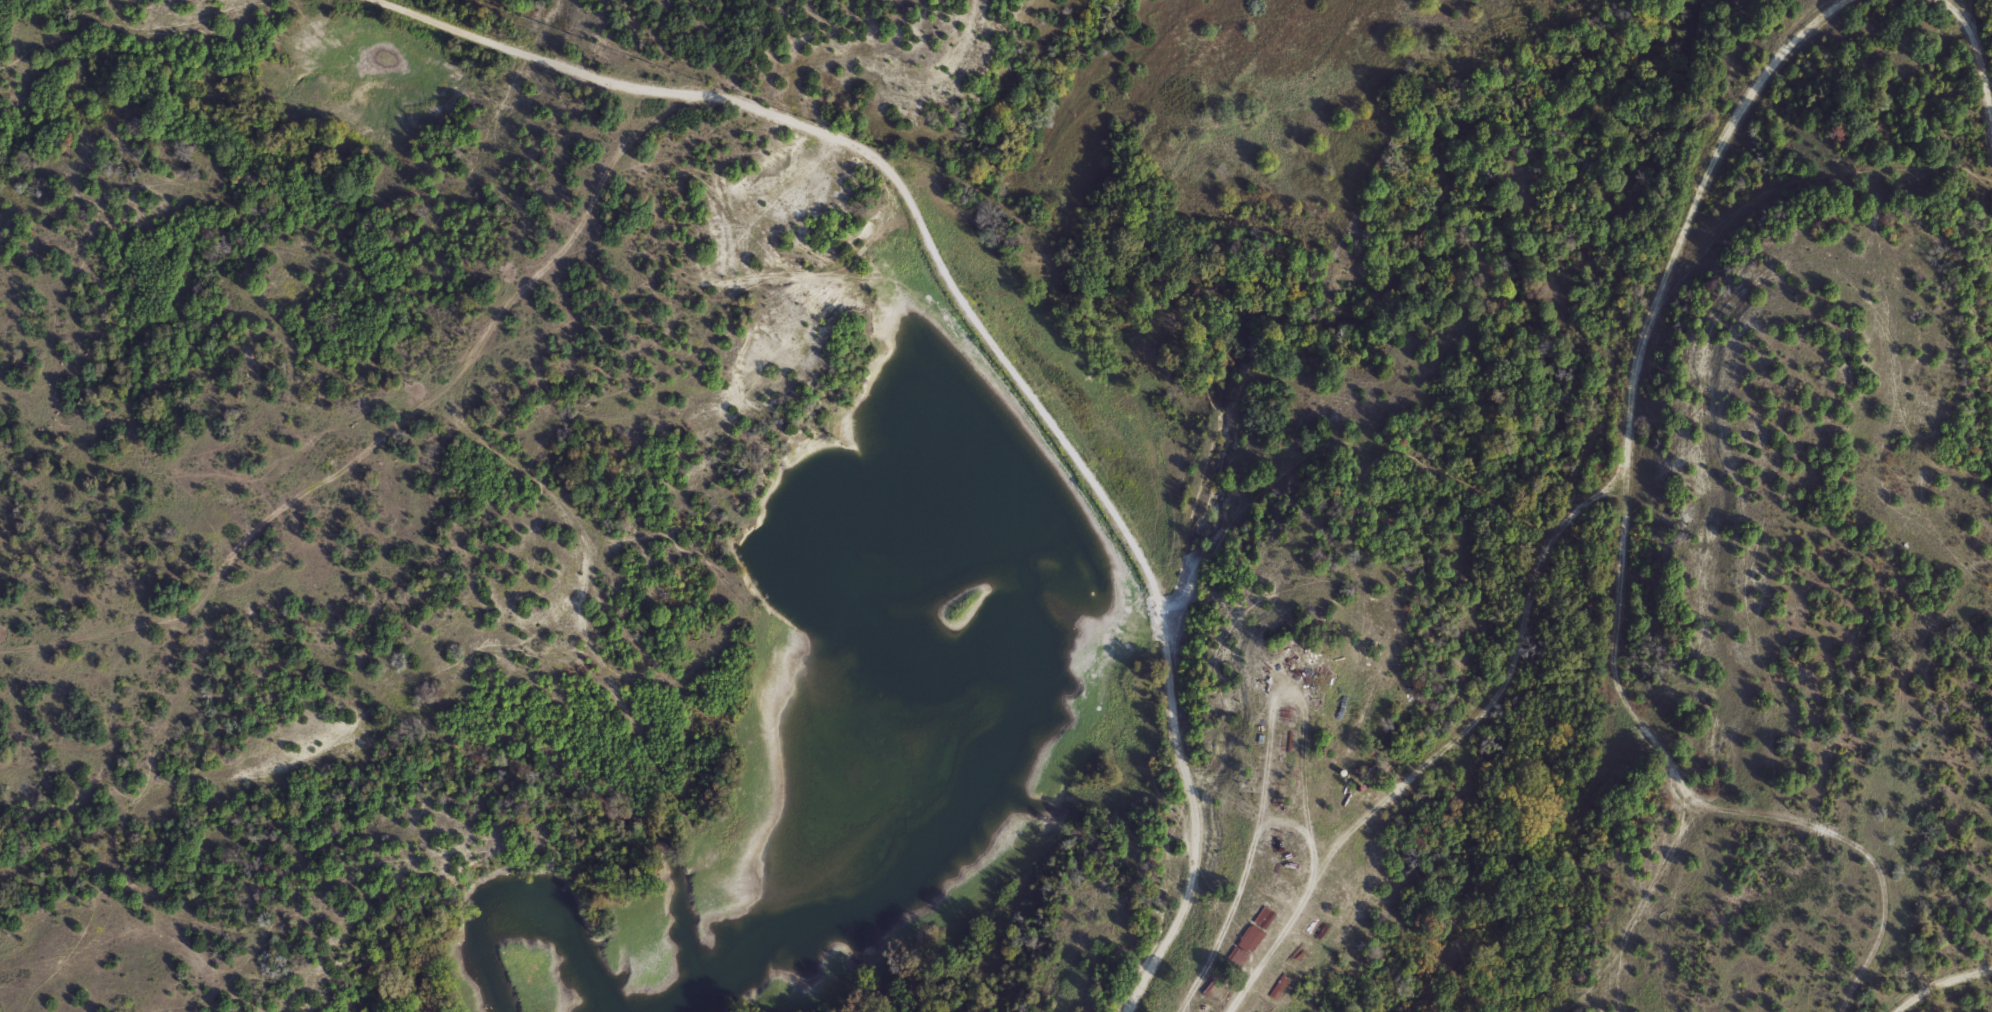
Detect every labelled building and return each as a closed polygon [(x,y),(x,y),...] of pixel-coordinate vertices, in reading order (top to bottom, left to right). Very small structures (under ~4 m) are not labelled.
[(1236,946),(1264,907),(1278,917),(1249,956),(1236,946)]
